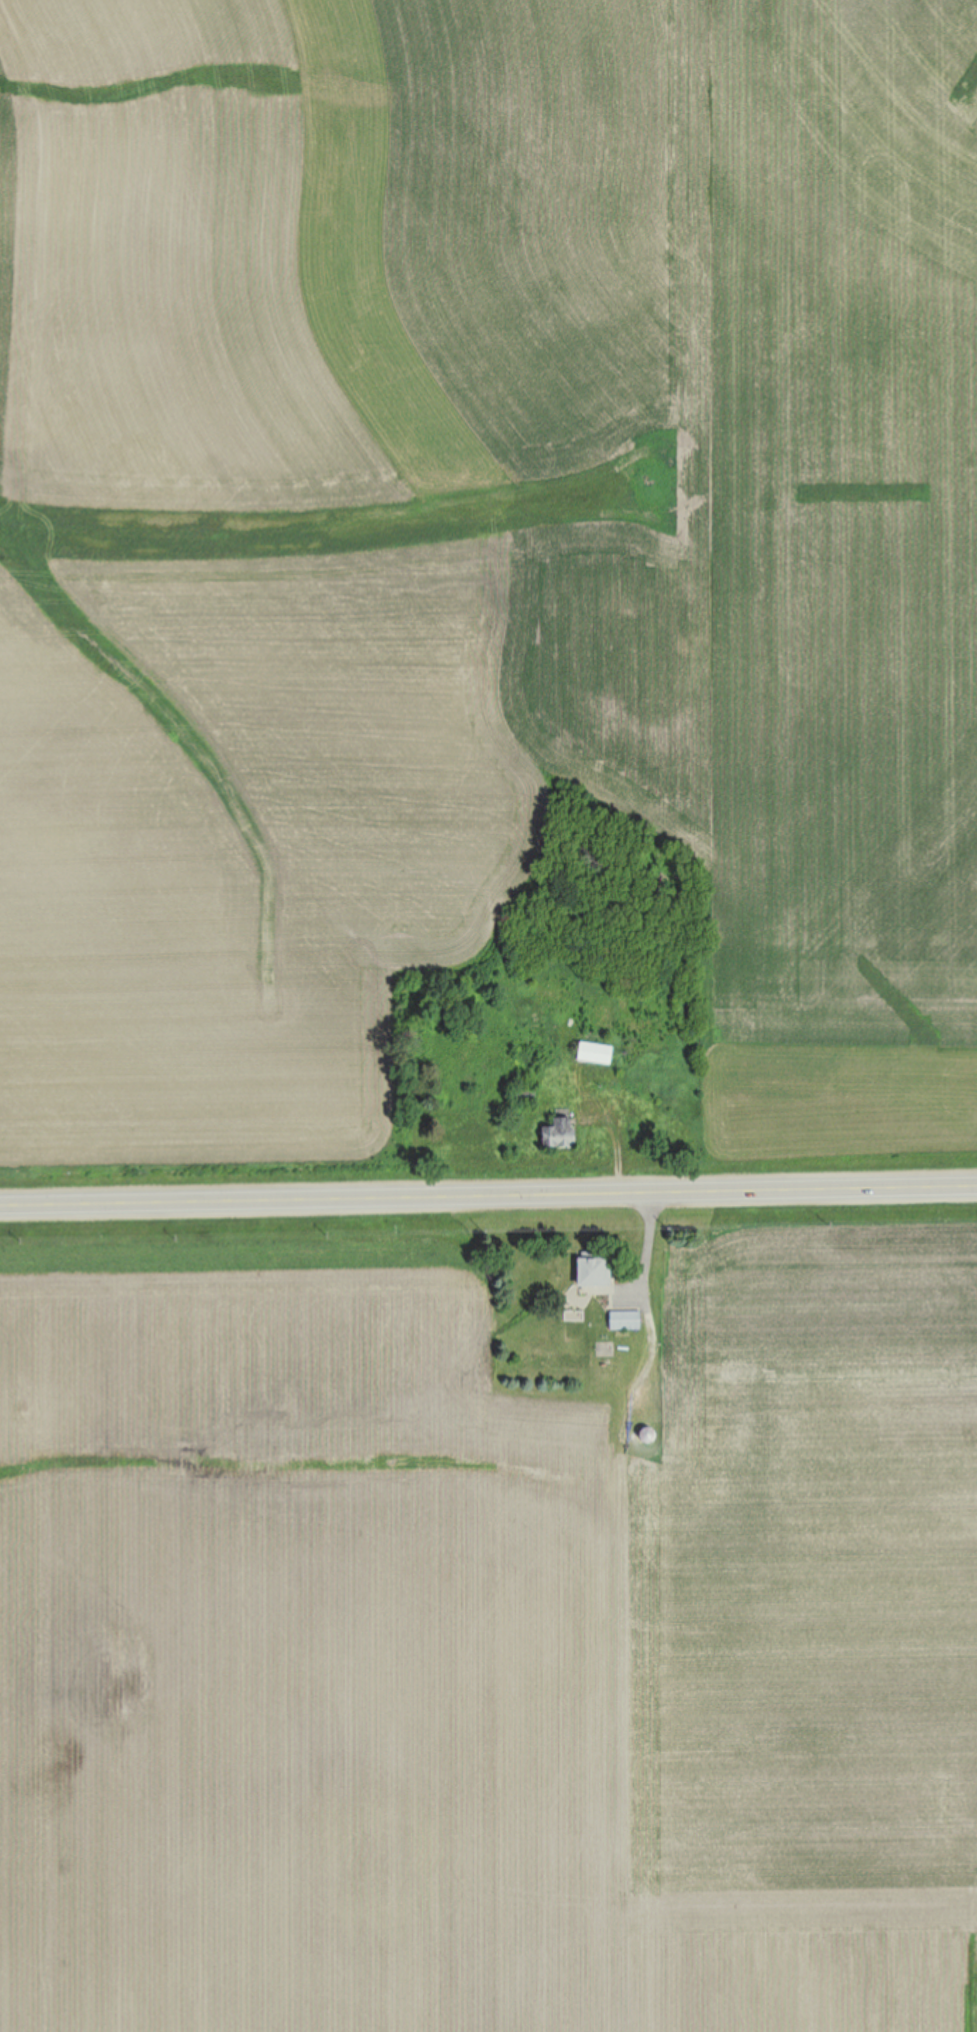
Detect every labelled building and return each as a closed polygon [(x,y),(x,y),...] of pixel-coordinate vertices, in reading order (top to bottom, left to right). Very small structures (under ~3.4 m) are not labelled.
[(612,1065),(615,1047),(582,1043),(580,1061),(612,1065)] [(556,1118),(556,1127),(545,1127),(545,1149),(576,1149),(576,1118),(556,1118)] [(580,1259),(580,1287),(611,1287),(611,1259),(580,1259)] [(642,1330),(642,1312),(610,1312),(610,1330),(642,1330)] [(659,1439),(653,1428),(641,1434),(647,1446),(659,1439)]
